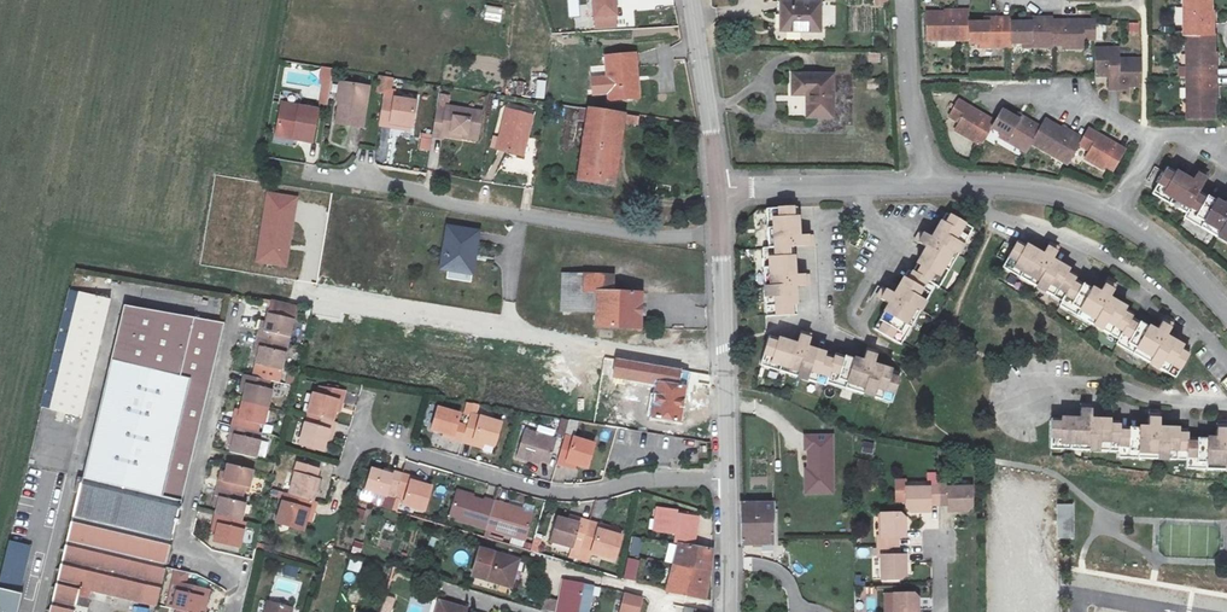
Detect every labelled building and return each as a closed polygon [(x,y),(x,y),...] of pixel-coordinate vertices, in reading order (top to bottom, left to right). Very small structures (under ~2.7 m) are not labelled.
[(615,14),(613,0),(592,0),(593,16),(601,15),(602,26),(616,25),(615,14)] [(819,0),(778,0),(778,14),(783,14),(783,30),(819,31),(819,0)] [(1216,35),(1216,9),(1216,0),(1189,0),(1189,36),(1192,35),(1216,35)] [(568,4),(569,17),(579,16),(578,3),(568,4)] [(501,23),(503,9),(486,6),(483,20),(501,23)] [(925,39),(966,40),(966,23),(967,13),(943,13),(925,12),(925,39)] [(1009,18),(986,17),(986,23),(981,23),(966,23),(966,40),(966,41),(978,42),(978,44),(1008,45),(1008,42),(1009,23),(1009,18)] [(1052,19),(1029,18),(1029,24),(1024,24),(1009,23),(1008,42),(1021,42),(1021,45),(1051,46),(1051,44),(1052,23),(1052,19)] [(1052,23),(1051,44),(1062,45),(1062,47),(1083,48),(1083,38),(1096,38),(1096,20),(1066,20),(1066,24),(1052,23)] [(1129,33),(1138,34),(1139,23),(1129,23),(1129,33)] [(1191,75),(1219,76),(1219,53),(1219,35),(1216,35),(1192,35),(1191,75)] [(1111,90),(1120,90),(1119,59),(1119,49),(1097,50),(1096,76),(1110,77),(1111,90)] [(882,53),(870,53),(870,64),(876,64),(876,74),(883,74),(882,53)] [(640,77),(644,77),(642,55),(613,57),(617,99),(641,97),(640,77)] [(1119,59),(1120,90),(1130,90),(1130,86),(1143,86),(1144,59),(1119,59)] [(321,67),(318,104),(329,105),(332,68),(321,67)] [(806,117),(831,117),(831,75),(791,75),(792,93),(807,93),(806,117)] [(1219,118),(1219,100),(1219,76),(1191,75),(1191,118),(1219,118)] [(377,93),(392,94),(393,77),(378,76),(377,93)] [(545,99),(545,81),(536,80),(536,99),(545,99)] [(883,80),(870,80),(870,90),(883,90),(883,80)] [(371,89),(345,85),(338,126),(364,131),(371,89)] [(416,103),(396,100),(395,106),(384,103),(380,126),(391,128),(392,125),(412,129),(416,103)] [(993,131),(996,126),(984,119),(985,117),(961,102),(950,120),(960,126),(957,133),(975,144),(977,140),(985,144),(993,131)] [(438,134),(456,136),(457,131),(473,134),(477,110),(448,105),(447,111),(437,109),(433,136),(438,137),(438,134)] [(285,108),(280,137),(298,139),(297,145),(315,148),(320,113),(285,108)] [(614,186),(623,123),(625,115),(588,109),(577,181),(614,186)] [(523,137),(527,138),(532,117),(507,111),(497,150),(518,156),(523,137)] [(1043,129),(1024,118),(1021,123),(1017,120),(1004,112),(996,126),(993,131),(1003,136),(1001,139),(1028,155),(1034,145),(1043,129)] [(625,115),(623,123),(637,125),(639,117),(625,115)] [(1080,149),(1084,143),(1064,131),(1047,121),(1043,129),(1034,145),(1070,166),(1080,149)] [(1067,127),(1064,131),(1084,143),(1086,138),(1067,127)] [(1084,143),(1080,149),(1090,154),(1085,162),(1104,172),(1107,167),(1115,172),(1126,153),(1114,146),(1116,144),(1091,130),(1086,138),(1084,143)] [(298,139),(280,137),(280,142),(297,145),(298,139)] [(523,137),(518,156),(523,157),(527,138),(523,137)] [(1189,214),(1202,191),(1211,175),(1202,170),(1194,182),(1170,168),(1155,194),(1189,214)] [(1226,205),(1202,191),(1189,214),(1187,217),(1226,240),(1226,204),(1226,205)] [(299,198),(267,193),(255,261),(286,266),(299,198)] [(767,219),(768,251),(795,250),(808,250),(807,241),(800,241),(798,218),(791,218),(790,211),(772,212),(772,218),(767,219)] [(928,248),(913,274),(937,287),(941,290),(974,229),(947,213),(933,239),(926,235),(921,244),(928,248)] [(466,252),(474,253),(477,232),(446,227),(440,268),(463,271),(466,252)] [(1009,267),(1067,302),(1081,278),(1083,275),(1059,260),(1063,252),(1053,246),(1049,253),(1025,239),(1009,267)] [(795,250),(768,251),(762,252),(765,319),(798,317),(797,290),(805,290),(805,278),(796,278),(795,250)] [(466,252),(463,271),(471,272),(474,253),(466,252)] [(937,287),(913,274),(910,272),(895,298),(887,293),(882,302),(890,307),(876,333),(902,348),(937,287)] [(606,275),(562,274),(561,311),(596,312),(596,327),(641,328),(641,293),(606,293),(606,275)] [(1081,278),(1067,302),(1065,305),(1122,340),(1120,344),(1178,379),(1194,352),(1169,337),(1174,330),(1165,324),(1160,332),(1136,317),(1139,313),(1114,298),(1118,290),(1108,285),(1104,292),(1081,278)] [(71,326),(62,359),(50,408),(83,417),(113,297),(80,290),(71,326)] [(163,496),(182,501),(224,329),(122,307),(110,362),(83,478),(163,496)] [(258,365),(283,371),(295,320),(270,314),(266,333),(262,332),(258,346),(263,347),(258,365)] [(55,357),(62,359),(71,326),(63,324),(55,357)] [(825,390),(826,386),(833,360),(805,351),(808,343),(797,340),(795,349),(768,341),(760,370),(825,390)] [(833,360),(826,386),(891,404),(900,374),(874,366),(876,358),(866,354),(863,364),(835,355),(833,360)] [(679,422),(688,372),(617,360),(615,377),(659,384),(653,417),(679,422)] [(245,401),(271,408),(276,391),(271,390),(273,382),(251,376),(245,401)] [(319,418),(333,422),(338,402),(343,404),(346,393),(328,388),(325,399),(316,396),(310,415),(319,418)] [(245,401),(239,426),(261,431),(263,424),(267,425),(271,408),(245,401)] [(462,443),(467,425),(456,422),(459,413),(439,407),(433,428),(453,434),(451,440),(462,443)] [(467,425),(462,443),(473,446),(474,440),(493,446),(501,421),(471,412),(467,425)] [(1054,454),(1121,453),(1122,431),(1122,422),(1094,423),(1094,414),(1083,414),(1083,423),(1053,424),(1054,454)] [(617,427),(627,429),(629,420),(608,417),(606,426),(617,427)] [(333,422),(319,418),(317,428),(307,425),(302,445),(325,451),(330,432),(334,433),(337,423),(333,422)] [(1122,431),(1121,453),(1121,462),(1189,462),(1189,439),(1189,431),(1162,431),(1162,423),(1151,423),(1150,431),(1122,431)] [(261,431),(239,426),(233,451),(260,458),(264,440),(259,439),(261,431)] [(556,439),(526,430),(518,458),(533,462),(534,458),(549,462),(556,439)] [(1189,462),(1189,470),(1226,470),(1226,430),(1218,430),(1218,438),(1189,439),(1189,462)] [(832,493),(831,437),(804,437),(804,450),(807,450),(808,479),(805,479),(805,493),(832,493)] [(564,438),(555,467),(565,471),(566,465),(585,471),(592,447),(564,438)] [(873,453),(873,443),(864,443),(864,453),(873,453)] [(230,462),(224,487),(246,493),(248,486),(252,487),(257,469),(230,462)] [(288,493),(312,500),(318,479),(313,478),(316,469),(293,463),(291,473),(293,474),(288,493)] [(372,469),(366,490),(385,496),(391,475),(372,469)] [(432,486),(421,482),(412,480),(413,475),(403,472),(398,487),(408,490),(405,502),(425,509),(432,486)] [(83,478),(51,611),(76,611),(78,603),(80,596),(86,598),(94,599),(96,590),(158,604),(167,568),(182,501),(163,496),(83,478)] [(973,507),(973,489),(949,490),(949,486),(930,487),(930,491),(905,491),(904,505),(911,512),(922,512),(922,507),(956,506),(956,512),(967,512),(973,507)] [(219,512),(245,518),(249,501),(244,499),(246,493),(224,487),(219,512)] [(302,530),(305,521),(308,511),(312,512),(315,501),(312,500),(288,493),(284,492),(275,522),(302,530)] [(526,539),(532,517),(504,508),(506,504),(496,500),(485,497),(484,500),(458,492),(450,517),(469,523),(487,529),(518,538),(518,536),(526,539)] [(504,508),(532,517),(534,509),(525,506),(526,503),(497,494),(496,500),(506,504),(504,508)] [(773,504),(740,505),(742,544),(772,544),(772,519),(773,518),(773,504)] [(1072,505),(1055,506),(1056,539),(1073,538),(1072,505)] [(662,518),(664,509),(657,508),(653,532),(657,533),(659,518),(662,518)] [(679,544),(693,547),(697,518),(676,515),(676,511),(664,509),(662,518),(659,518),(657,533),(680,536),(679,544)] [(245,518),(219,512),(217,520),(222,521),(217,538),(243,545),(249,519),(245,518)] [(899,515),(881,515),(881,538),(878,538),(878,557),(881,557),(881,582),(896,582),(903,576),(903,565),(898,565),(897,532),(903,532),(902,519),(899,515)] [(578,524),(558,518),(550,541),(571,547),(570,551),(590,557),(590,553),(613,560),(620,537),(597,530),(599,526),(579,520),(578,524)] [(486,533),(487,529),(469,523),(467,528),(486,533)] [(532,539),(531,552),(540,552),(541,539),(532,539)] [(0,566),(0,611),(18,611),(29,545),(4,540),(0,566)] [(678,544),(674,564),(691,568),(685,595),(704,599),(711,562),(711,550),(693,547),(679,544),(678,544)] [(511,588),(515,574),(510,573),(514,559),(480,549),(473,576),(511,588)] [(628,556),(624,575),(637,578),(640,558),(628,556)] [(350,559),(347,570),(360,573),(362,562),(350,559)] [(510,573),(515,574),(519,561),(514,559),(510,573)] [(691,568),(674,564),(668,592),(685,595),(691,568)] [(560,601),(558,611),(586,611),(592,586),(564,581),(560,601)] [(189,611),(199,611),(203,597),(207,599),(209,590),(179,582),(173,608),(176,609),(189,611)] [(325,589),(320,608),(332,611),(337,592),(325,589)] [(626,594),(623,611),(640,611),(643,597),(626,594)] [(895,594),(895,611),(911,611),(916,611),(916,597),(915,594),(895,594)] [(80,596),(78,603),(85,604),(86,598),(80,596)] [(549,611),(558,611),(560,601),(545,598),(543,610),(549,611)] [(440,601),(437,611),(438,611),(464,611),(458,610),(460,607),(440,601)]
